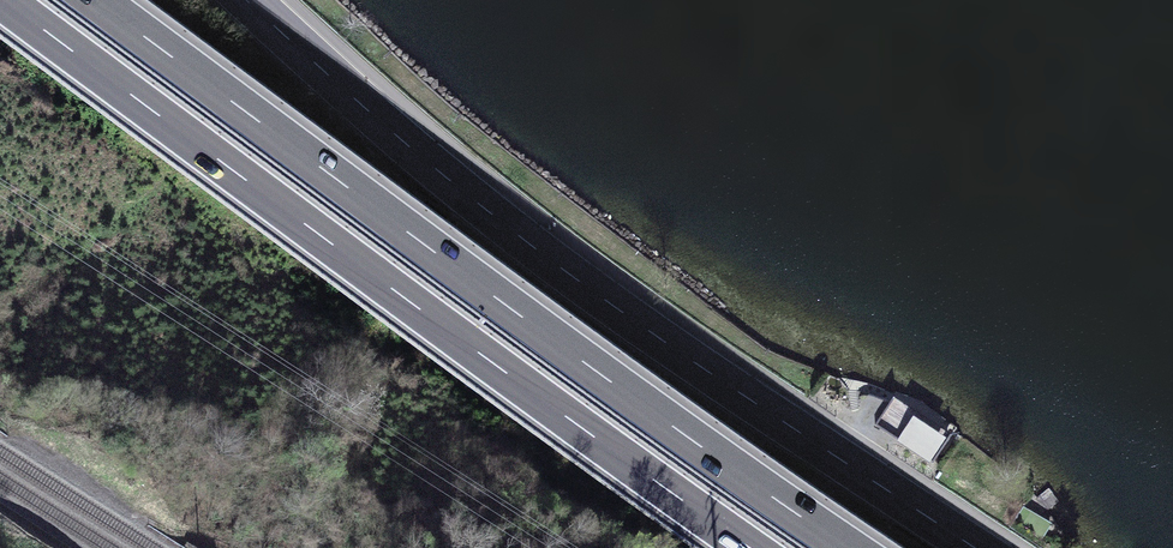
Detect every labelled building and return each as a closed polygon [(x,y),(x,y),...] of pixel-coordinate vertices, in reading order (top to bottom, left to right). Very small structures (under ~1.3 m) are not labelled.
[(893,402),(877,427),(932,463),(948,438),(893,402)] [(1052,526),(1033,515),(1025,530),(1044,541),(1052,526)]
